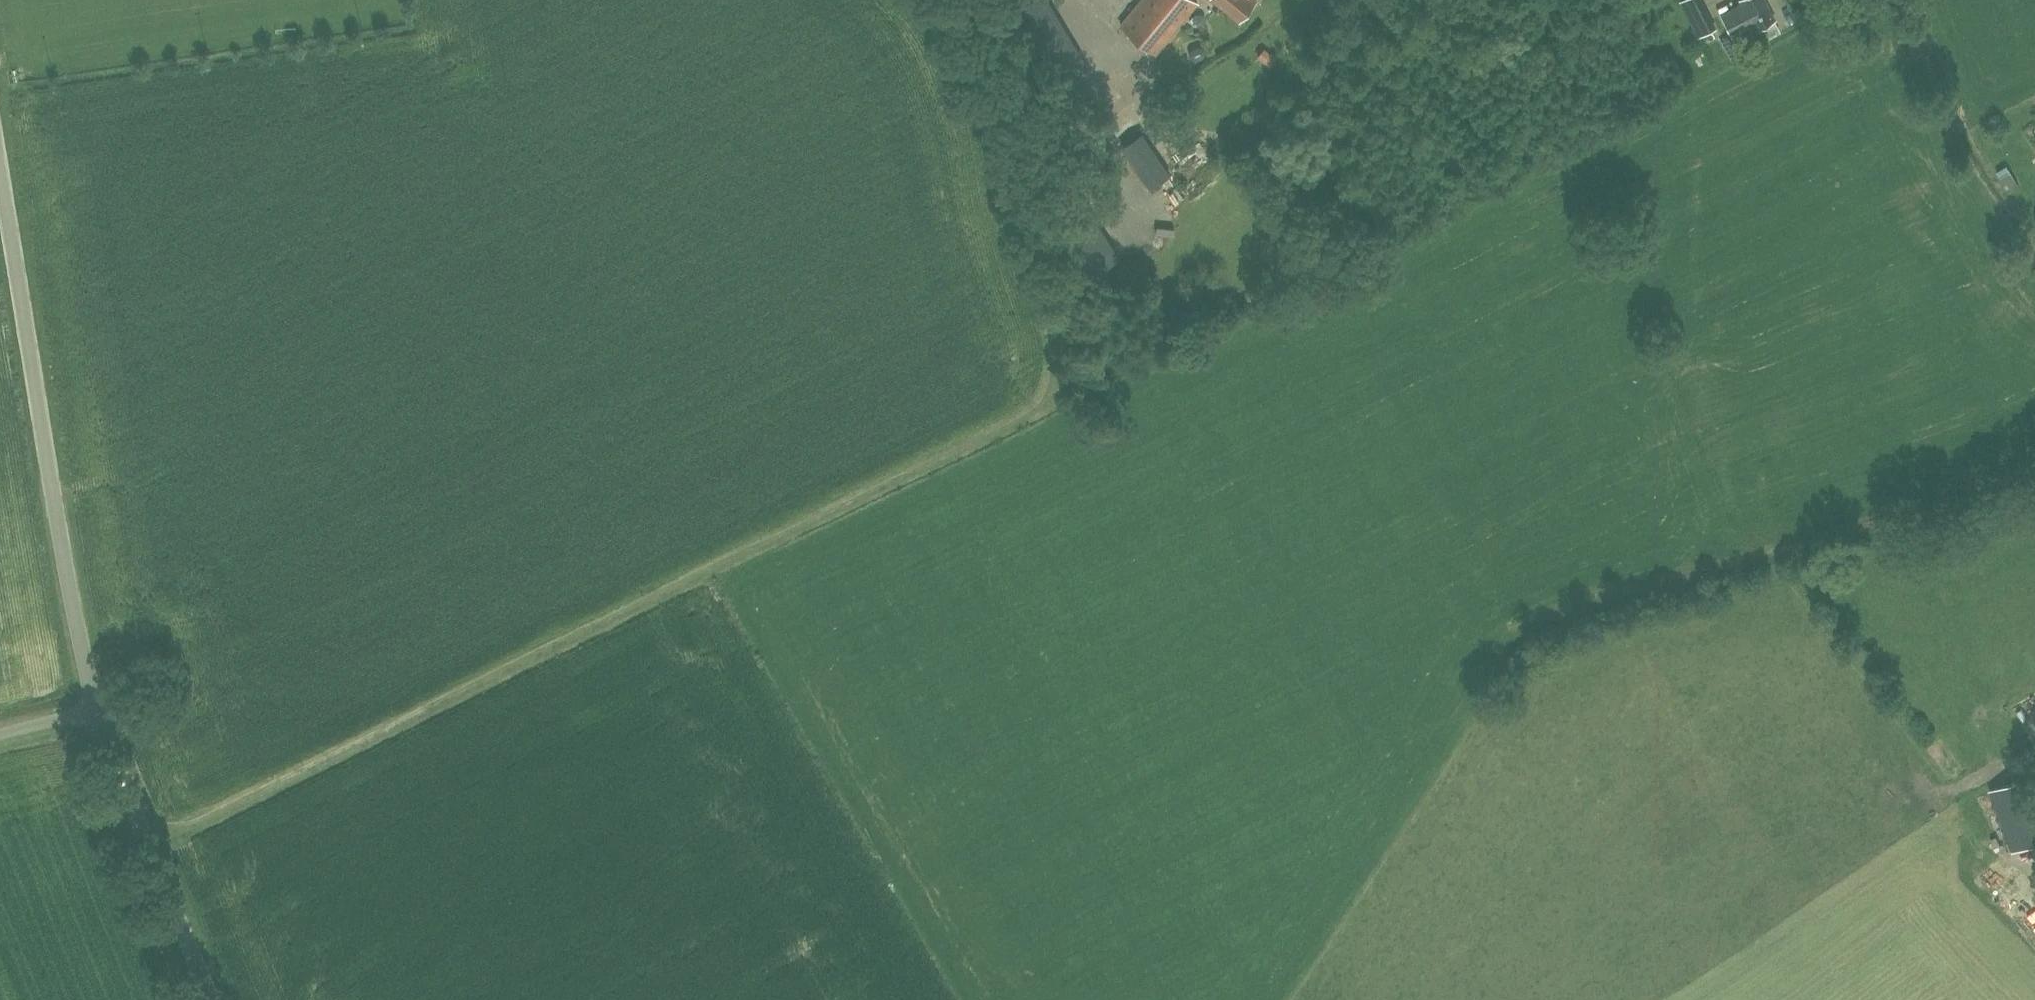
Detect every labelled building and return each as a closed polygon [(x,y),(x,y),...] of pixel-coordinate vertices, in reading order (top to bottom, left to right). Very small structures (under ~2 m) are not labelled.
[(1011,10),(1053,80),(1084,61),(1048,0),(1028,0),(1011,10)] [(1120,26),(1154,54),(1196,2),(1193,0),(1141,0),(1120,26)] [(1238,20),(1254,0),(1214,0),(1238,20)] [(1739,4),(1720,13),(1736,46),(1754,38),(1751,31),(1776,19),(1767,0),(1737,0),(1739,4)] [(1161,92),(1172,87),(1165,73),(1154,78),(1161,92)] [(1149,191),(1172,180),(1151,135),(1128,146),(1149,191)] [(1083,281),(1120,257),(1078,190),(1040,213),(1083,281)] [(2034,841),(2034,772),(1990,789),(2013,849),(2034,841)]
